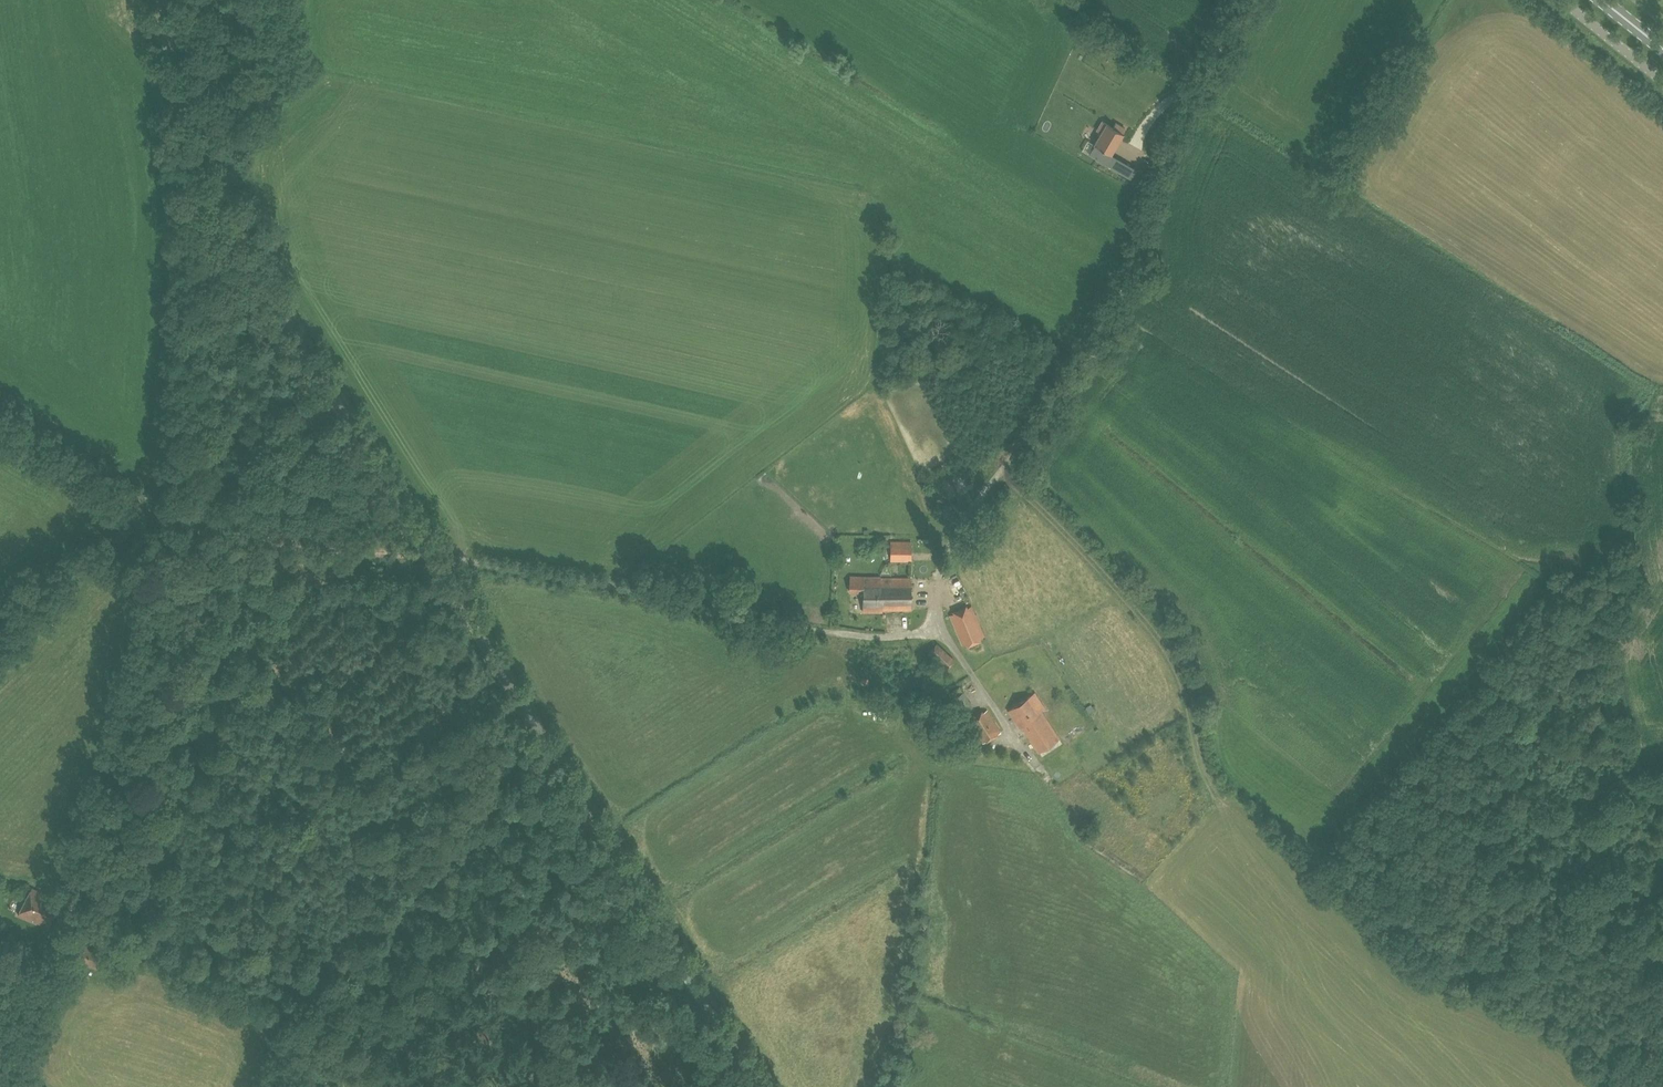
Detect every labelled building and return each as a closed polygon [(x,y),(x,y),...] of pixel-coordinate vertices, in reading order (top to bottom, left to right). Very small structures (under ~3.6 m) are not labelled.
[(1110,154),(1124,129),(1116,124),(1113,128),(1103,122),(1098,130),(1102,133),(1095,145),(1102,149),(1097,159),(1108,165),(1114,156),(1110,154)] [(1137,169),(1126,163),(1120,172),(1131,179),(1137,169)] [(911,560),(911,541),(891,541),(891,560),(911,560)] [(882,609),(911,609),(911,577),(880,577),(880,576),(864,576),(850,576),(849,591),(863,591),(863,611),(882,612),(882,609)] [(963,645),(984,636),(971,606),(950,615),(963,645)] [(947,668),(955,659),(937,642),(929,651),(945,667),(947,668)] [(966,717),(975,712),(973,707),(963,691),(951,699),(961,715),(964,713),(966,717)] [(1039,751),(1059,738),(1041,710),(1045,708),(1035,693),(1008,710),(1020,728),(1015,731),(1022,740),(1028,736),(1039,751)] [(1090,707),(1094,714),(1100,710),(1096,704),(1090,707)] [(983,743),(1001,732),(987,710),(969,721),(983,743)] [(46,925),(57,899),(32,888),(18,914),(46,925)] [(98,968),(104,952),(87,945),(80,961),(98,968)]
